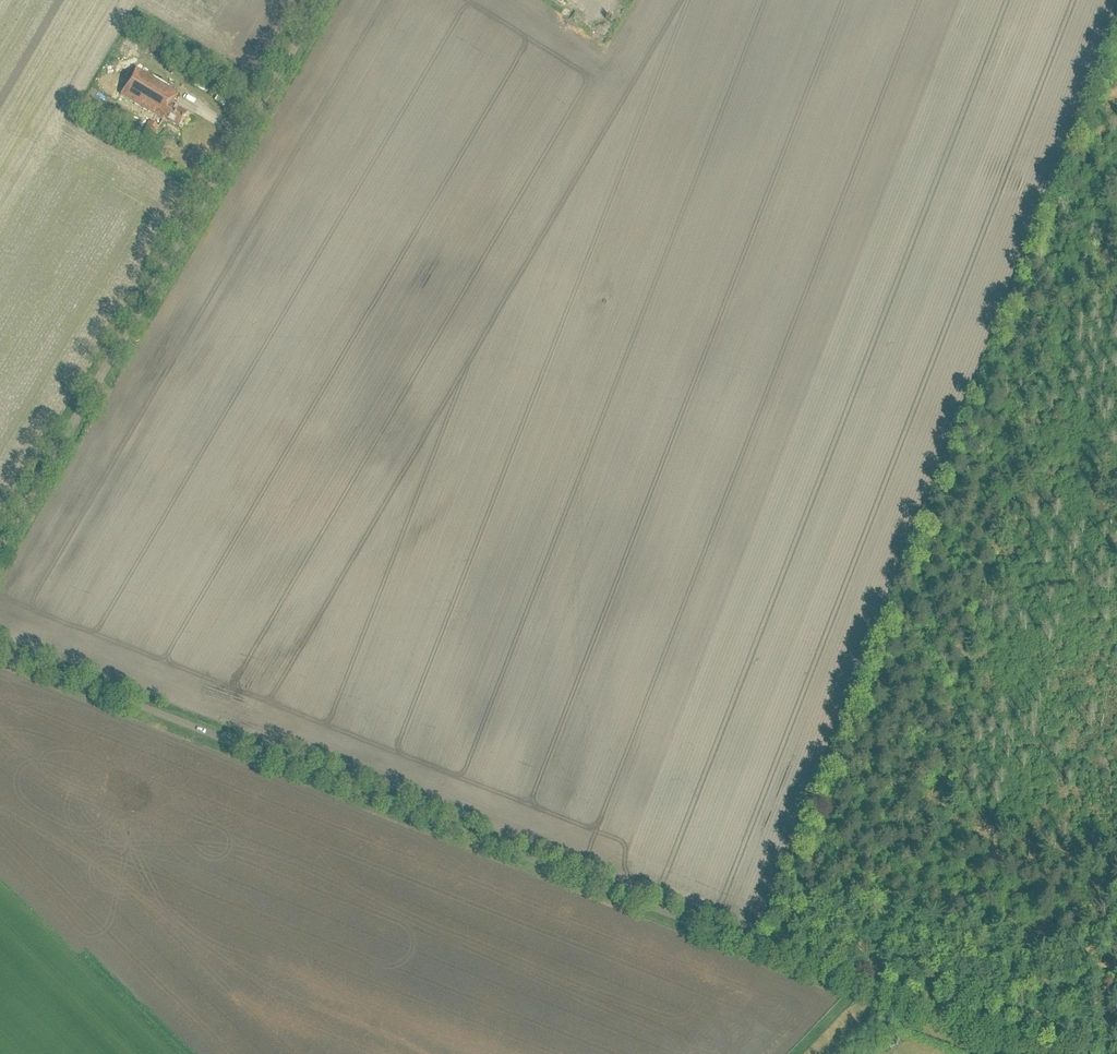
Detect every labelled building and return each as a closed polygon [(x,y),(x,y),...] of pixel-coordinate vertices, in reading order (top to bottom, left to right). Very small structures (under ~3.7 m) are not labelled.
[(177,128),(185,114),(170,105),(177,95),(135,69),(119,96),(161,121),(162,119),(177,128)] [(153,143),(159,133),(158,132),(160,129),(150,123),(142,136),(153,143)]
